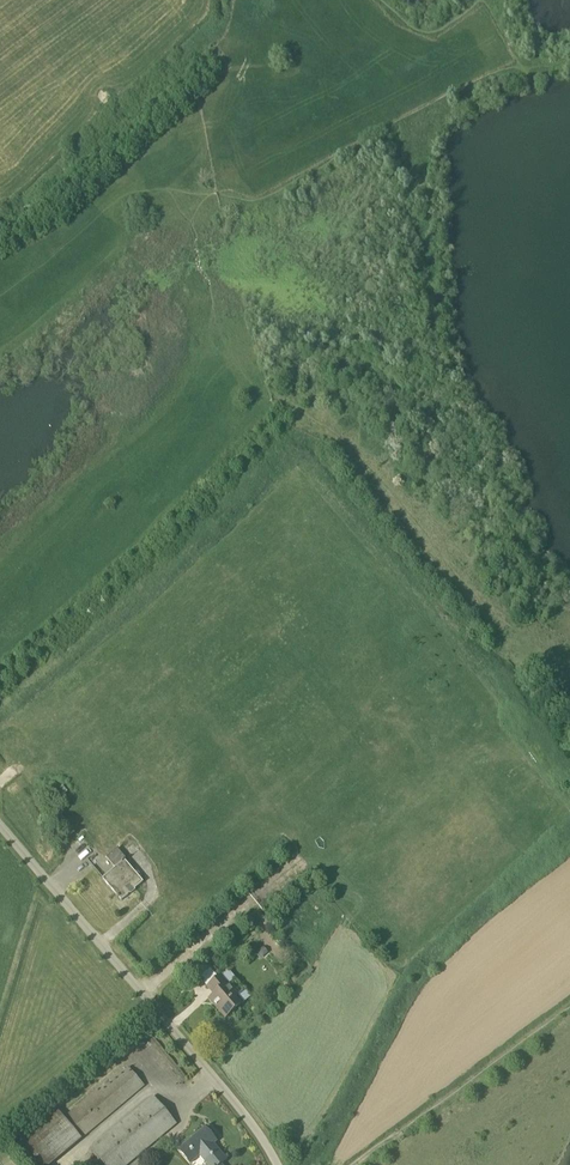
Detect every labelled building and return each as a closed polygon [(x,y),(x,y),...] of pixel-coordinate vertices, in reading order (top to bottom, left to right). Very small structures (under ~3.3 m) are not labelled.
[(143,882),(125,861),(116,868),(103,879),(118,896),(117,897),(119,899),(119,898),(122,901),(143,882)] [(239,996),(222,975),(208,988),(214,995),(209,999),(225,1019),(242,1004),(236,998),(239,996)] [(145,1086),(129,1067),(99,1092),(97,1090),(64,1118),(57,1109),(20,1140),(41,1164),(49,1164),(145,1086)] [(104,1164),(127,1164),(176,1124),(154,1097),(91,1149),(104,1164)] [(213,1144),(216,1141),(205,1128),(179,1151),(190,1163),(200,1155),(208,1164),(222,1164),(221,1164),(226,1160),(213,1144)]
